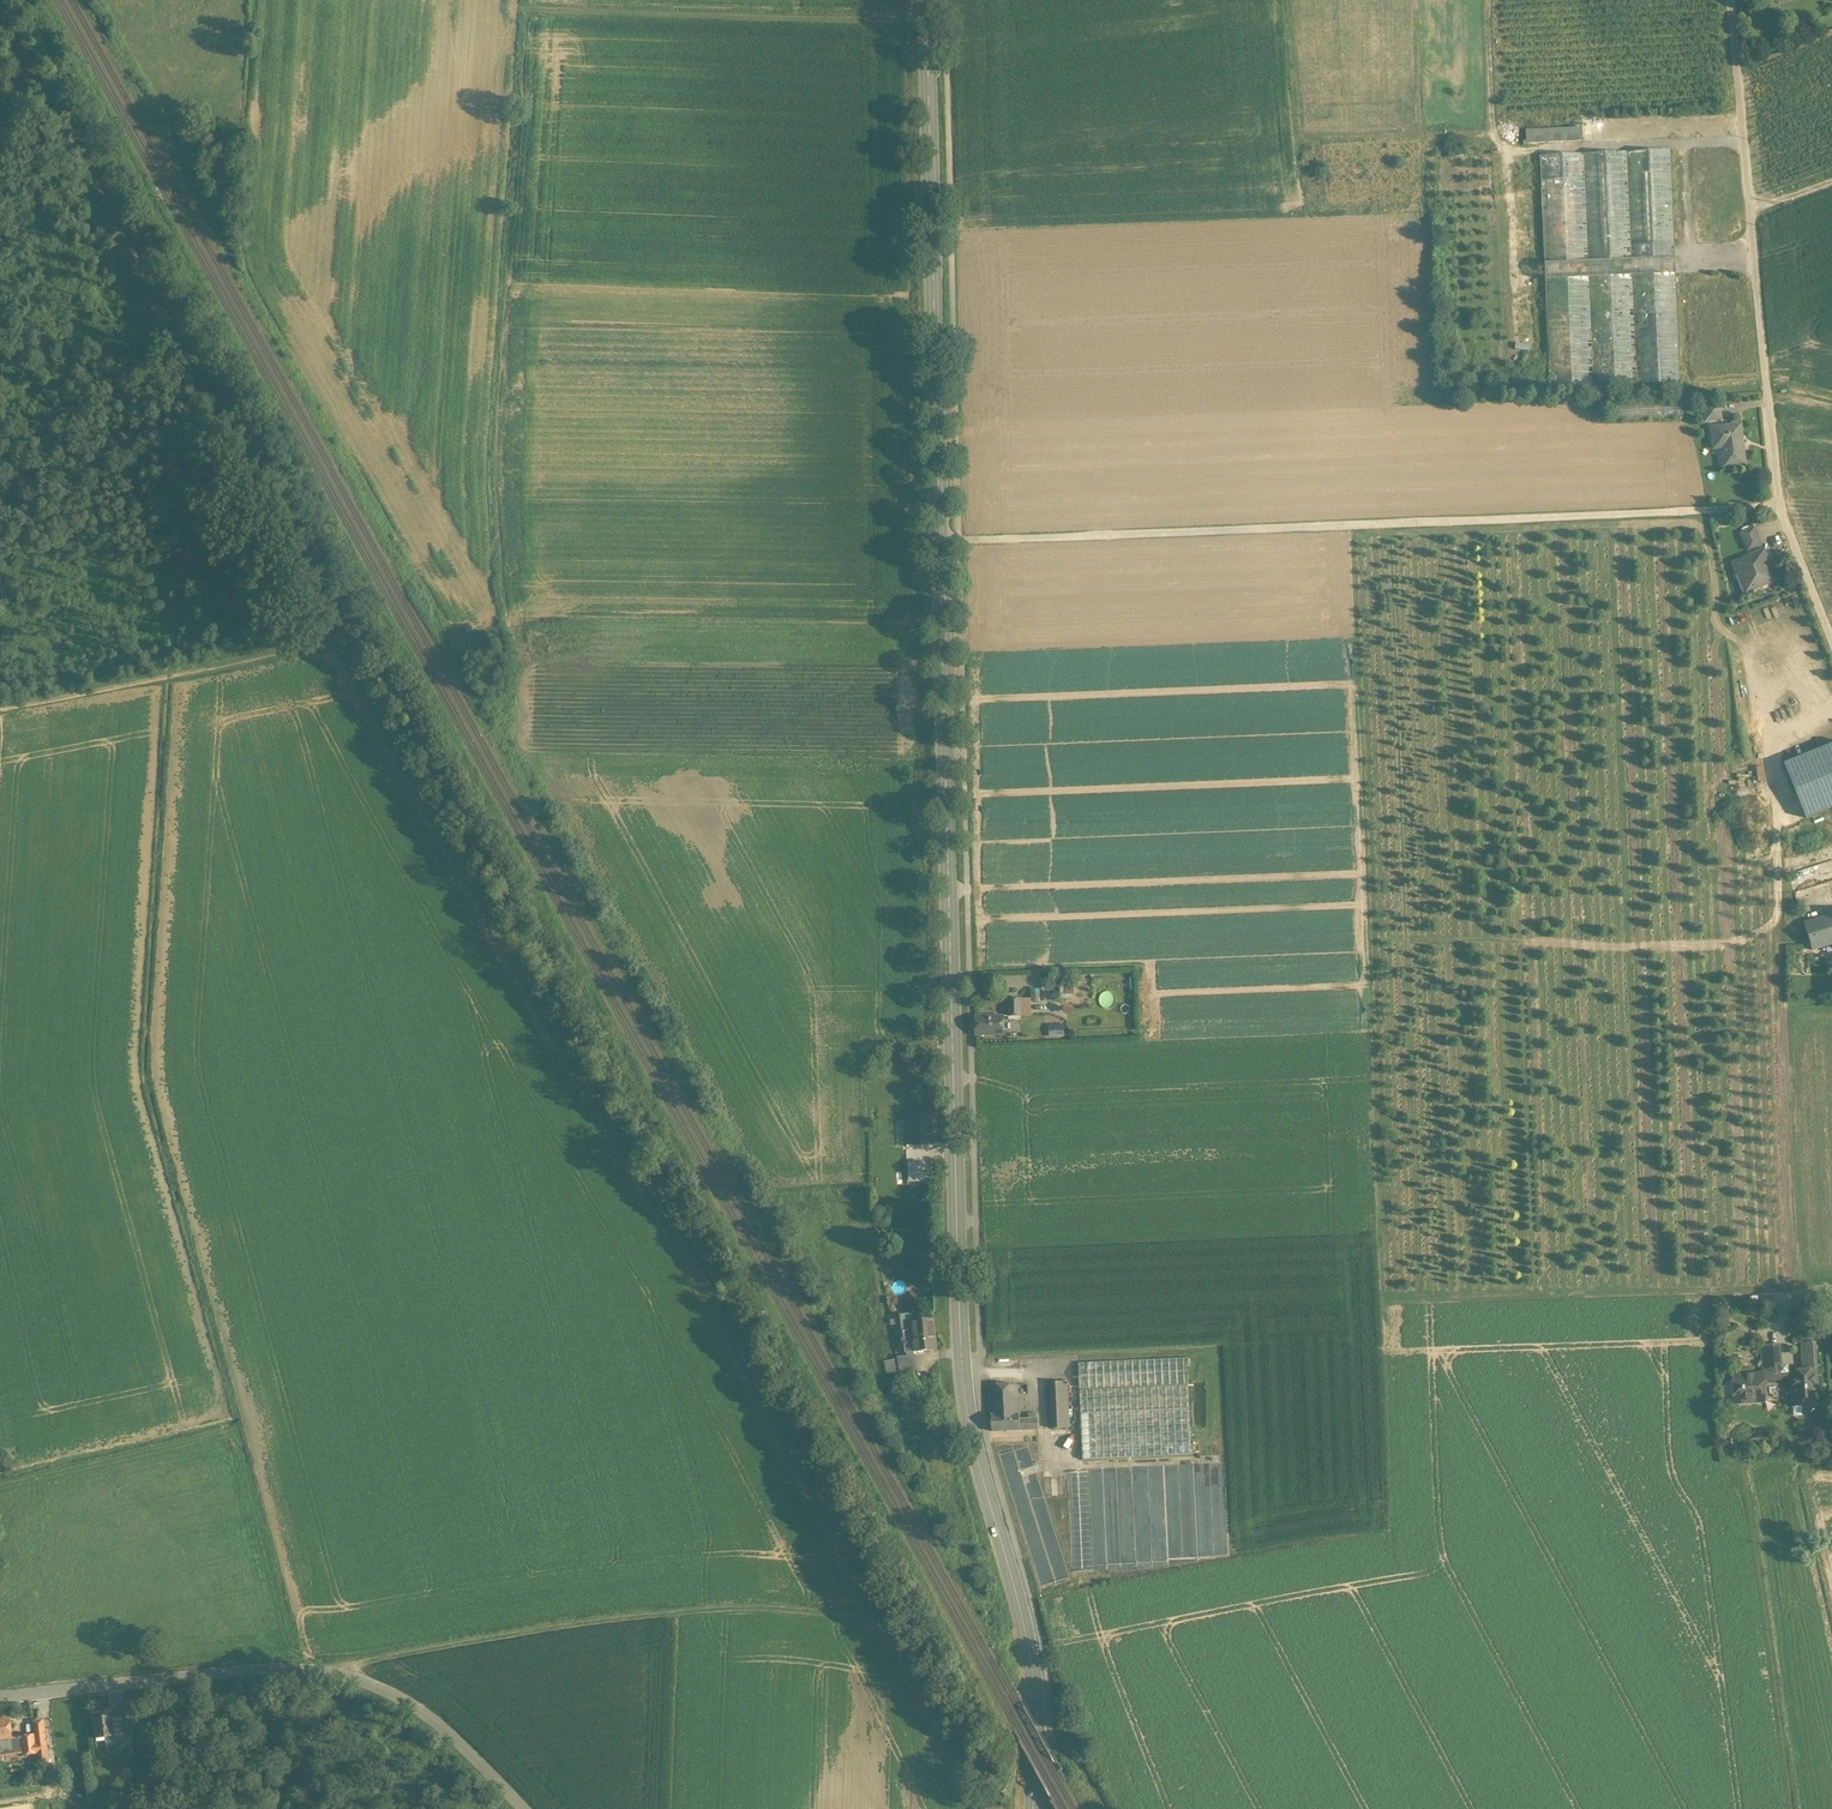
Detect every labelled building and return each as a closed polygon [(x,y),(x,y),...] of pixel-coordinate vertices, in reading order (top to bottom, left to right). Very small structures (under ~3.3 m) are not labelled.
[(1582,128),(1526,130),(1527,144),(1583,141),(1582,128)] [(1671,151),(1540,156),(1545,264),(1675,259),(1671,151)] [(1353,161),(1353,175),(1362,175),(1362,162),(1353,161)] [(1541,286),(1542,256),(1530,256),(1529,285),(1541,286)] [(1675,259),(1545,264),(1546,281),(1589,279),(1676,275),(1675,259)] [(1676,275),(1589,279),(1594,387),(1680,384),(1676,275)] [(1589,279),(1546,281),(1550,389),(1594,387),(1589,279)] [(1720,404),(1704,406),(1706,422),(1722,420),(1720,404)] [(1714,448),(1723,447),(1725,468),(1746,465),(1742,425),(1711,429),(1714,448)] [(1755,528),(1741,534),(1748,551),(1761,545),(1755,528)] [(1751,590),(1775,581),(1764,552),(1734,564),(1737,577),(1744,575),(1751,590)] [(1784,763),(1806,820),(1831,809),(1831,745),(1784,763)] [(1824,917),(1804,924),(1812,951),(1831,945),(1831,942),(1824,917)] [(1032,999),(1009,1000),(1009,1017),(1032,1017),(1032,999)] [(1004,1017),(975,1017),(975,1036),(1004,1036),(1004,1017)] [(1047,1025),(1048,1037),(1063,1037),(1063,1025),(1047,1025)] [(937,1116),(905,1117),(905,1126),(883,1126),(884,1150),(892,1150),(892,1146),(938,1144),(937,1116)] [(923,1182),(922,1161),(906,1162),(907,1183),(923,1182)] [(892,1298),(893,1310),(906,1309),(905,1297),(892,1298)] [(900,1315),(901,1319),(902,1331),(903,1331),(913,1330),(912,1321),(912,1318),(911,1314),(900,1315)] [(934,1319),(912,1321),(913,1330),(915,1352),(937,1350),(934,1319)] [(905,1353),(915,1352),(913,1330),(903,1331),(905,1353)] [(1802,1371),(1816,1369),(1814,1343),(1800,1344),(1802,1371)] [(1761,1346),(1763,1374),(1781,1372),(1780,1344),(1761,1346)] [(918,1370),(916,1355),(898,1357),(897,1357),(897,1359),(886,1360),(887,1372),(901,1371),(918,1370)] [(1187,1357),(1078,1363),(1083,1460),(1192,1454),(1187,1357)] [(1802,1371),(1791,1371),(1791,1379),(1792,1406),(1819,1405),(1816,1369),(1802,1371)] [(1763,1374),(1764,1382),(1791,1379),(1791,1371),(1781,1372),(1763,1374)] [(1763,1374),(1732,1376),(1733,1403),(1764,1402),(1764,1382),(1763,1374)] [(1067,1382),(1051,1382),(1053,1429),(1070,1428),(1067,1382)] [(1007,1403),(1019,1403),(1017,1384),(1005,1385),(1007,1403)] [(1005,1385),(990,1386),(992,1431),(1020,1431),(1020,1419),(1019,1403),(1007,1403),(1005,1385)] [(1020,1419),(1020,1431),(1038,1429),(1037,1419),(1030,1419),(1020,1419)] [(1096,1573),(1090,1467),(1068,1468),(1069,1494),(1073,1574),(1096,1573)] [(118,1717),(95,1719),(97,1738),(108,1737),(110,1758),(133,1757),(129,1701),(117,1702),(118,1717)] [(54,1759),(49,1718),(34,1720),(35,1732),(17,1734),(15,1717),(0,1719),(0,1753),(30,1750),(31,1762),(54,1759)]
